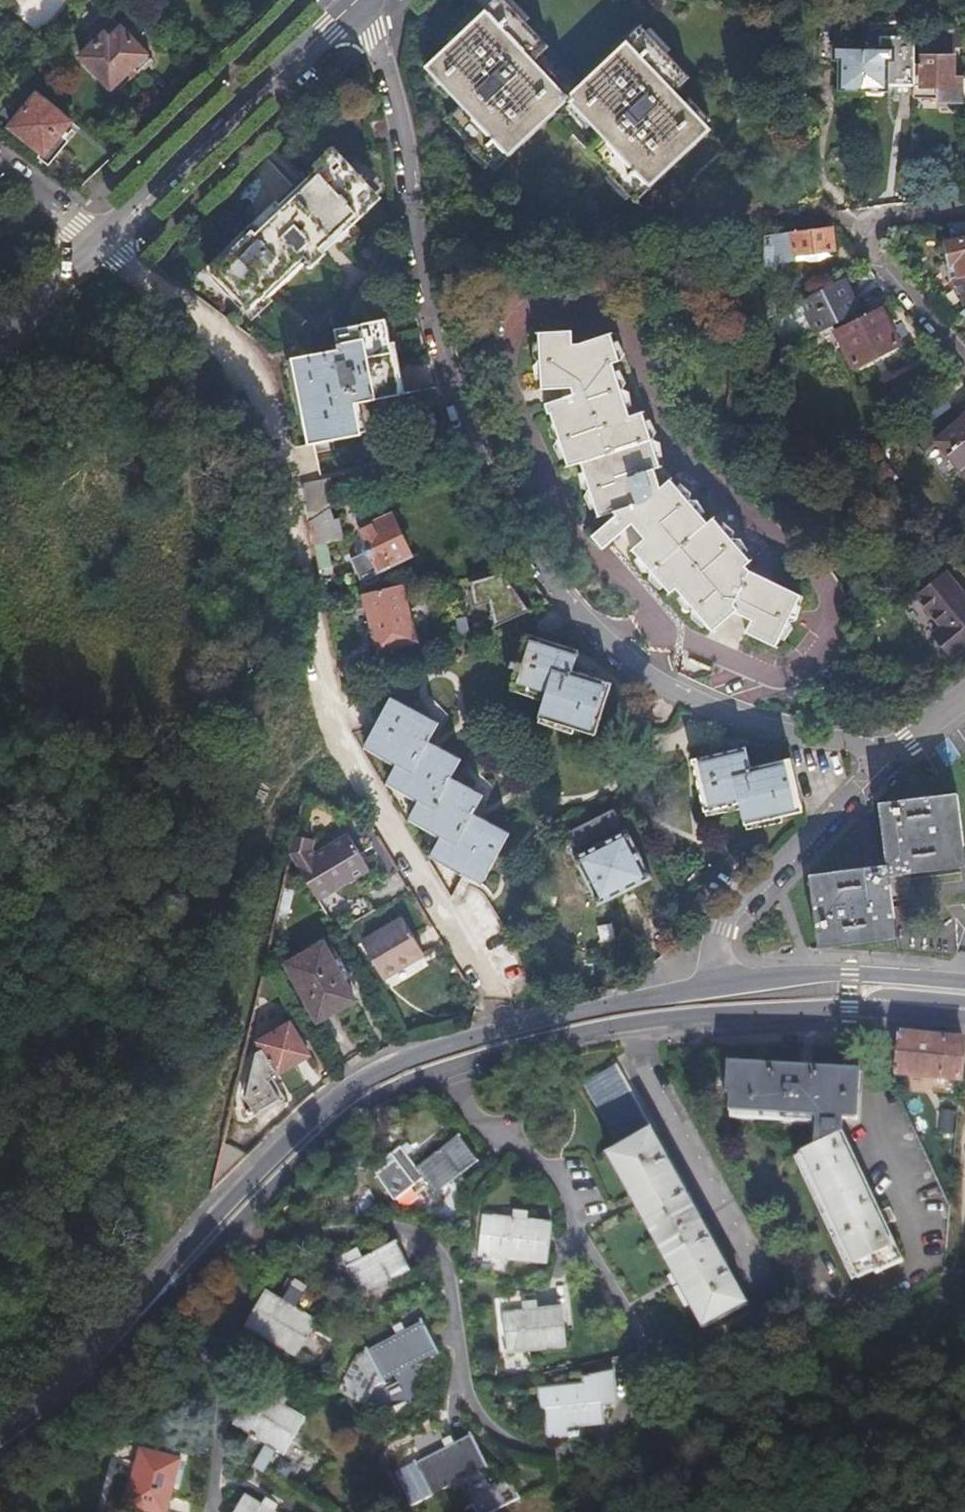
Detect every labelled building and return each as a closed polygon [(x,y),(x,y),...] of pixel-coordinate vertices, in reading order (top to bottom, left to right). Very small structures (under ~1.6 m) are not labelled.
[(3,14),(9,7),(8,0),(0,0),(0,11),(3,14)] [(569,98),(538,65),(552,51),(504,0),(500,0),(442,54),(444,56),(429,69),(463,106),(448,120),(497,173),(571,104),(569,98)] [(912,46),(912,19),(891,19),(891,36),(877,36),(877,45),(862,45),(863,87),(866,88),(869,91),(880,91),(884,86),(913,86),(912,46)] [(963,45),(962,19),(919,19),(919,47),(912,46),(913,86),(941,85),(941,96),(963,96),(963,76),(952,76),(951,54),(945,53),(946,45),(963,45)] [(109,27),(81,61),(114,89),(136,65),(142,69),(156,55),(121,25),(115,31),(109,27)] [(569,98),(571,104),(605,140),(591,153),(638,204),(712,133),(678,94),(690,82),(643,31),(569,98)] [(863,87),(862,45),(832,45),(832,37),(815,37),(816,64),(832,65),(833,60),(838,59),(839,87),(843,87),(843,92),(856,92),(859,87),(863,87)] [(941,85),(913,86),(913,96),(941,96),(941,85)] [(35,96),(10,128),(47,160),(62,142),(58,138),(69,125),(35,96)] [(387,142),(384,122),(371,125),(374,144),(388,143),(387,142)] [(333,153),(213,270),(282,342),(297,329),(269,296),(306,263),(309,266),(322,254),(319,250),(374,198),(333,153)] [(759,247),(759,255),(759,278),(800,268),(800,258),(834,250),(831,230),(759,247)] [(963,232),(963,235),(942,240),(943,244),(939,245),(941,255),(945,254),(947,262),(952,261),(954,273),(951,274),(955,292),(959,292),(962,307),(964,305),(964,232),(963,232)] [(835,287),(805,301),(821,334),(852,319),(835,287)] [(879,310),(840,331),(860,370),(899,350),(879,310)] [(338,350),(292,359),(308,446),(363,435),(357,402),(399,392),(384,319),(334,330),(338,350)] [(570,334),(535,334),(537,389),(569,390),(569,393),(540,404),(543,412),(545,412),(564,464),(577,460),(595,512),(601,511),(606,517),(591,532),(601,545),(623,527),(629,533),(635,540),(630,544),(670,588),(675,585),(714,627),(737,610),(752,617),(746,629),(777,645),(802,595),(750,568),(746,563),(751,559),(714,517),(708,520),(671,477),(667,479),(644,414),(632,418),(614,364),(620,361),(609,334),(580,345),(572,345),(570,334)] [(940,446),(964,475),(964,423),(940,446)] [(327,486),(302,489),(308,519),(328,506),(330,505),(327,486)] [(328,506),(308,519),(317,566),(328,565),(324,542),(341,538),(337,520),(331,520),(328,506)] [(361,596),(383,592),(376,573),(408,561),(390,519),(358,533),(361,541),(360,541),(359,542),(358,543),(357,543),(357,544),(356,545),(355,545),(355,547),(354,548),(354,549),(353,550),(353,551),(353,552),(353,553),(353,554),(353,555),(354,557),(354,558),(354,559),(347,562),(361,596)] [(504,578),(469,589),(474,609),(488,605),(494,627),(530,612),(504,578)] [(920,601),(944,634),(937,640),(951,659),(964,648),(964,604),(946,580),(920,601)] [(410,644),(399,589),(359,596),(370,652),(410,644)] [(525,637),(509,686),(542,696),(537,716),(593,734),(608,684),(571,672),(577,652),(525,637)] [(388,698),(363,743),(396,761),(387,778),(420,796),(410,815),(441,832),(431,851),(482,877),(508,830),(471,810),(479,791),(450,775),(459,757),(428,740),(436,722),(388,698)] [(744,748),(691,760),(704,810),(737,803),(744,824),(801,811),(789,758),(750,767),(744,748)] [(885,870),(810,875),(813,946),(891,942),(887,880),(961,873),(957,804),(881,808),(885,870)] [(617,812),(567,832),(576,856),(574,856),(598,905),(653,881),(630,831),(627,832),(617,812)] [(314,838),(295,830),(289,854),(318,900),(370,871),(350,836),(315,856),(312,850),(314,838)] [(403,919),(362,943),(383,979),(424,954),(403,919)] [(321,942),(287,964),(320,1019),(355,998),(321,942)] [(248,1068),(243,1095),(254,1113),(284,1095),(272,1076),(310,1053),(291,1021),(259,1040),(264,1049),(256,1054),(260,1061),(248,1068)] [(894,1035),(892,1070),(958,1074),(963,1041),(918,1037),(894,1035)] [(726,1077),(725,1092),(739,1094),(738,1111),(822,1115),(820,1148),(806,1153),(866,1280),(909,1259),(892,1225),(902,1220),(893,1204),(885,1209),(847,1135),(849,1117),(869,1118),(874,1074),(739,1066),(738,1077),(726,1077)] [(659,1118),(624,1137),(645,1175),(637,1181),(732,1351),(777,1327),(659,1118)] [(458,1138),(417,1169),(434,1192),(476,1159),(458,1138)] [(491,1218),(489,1236),(492,1237),(491,1256),(534,1261),(539,1222),(491,1218)] [(359,1250),(348,1261),(363,1290),(407,1267),(395,1242),(364,1258),(359,1250)] [(325,1300),(316,1316),(339,1329),(347,1315),(338,1310),(339,1309),(325,1300)] [(300,1306),(279,1340),(329,1371),(351,1337),(339,1329),(316,1316),(300,1306)] [(564,1306),(504,1312),(505,1326),(508,1326),(511,1351),(569,1345),(564,1306)] [(425,1326),(370,1354),(384,1383),(411,1369),(439,1354),(425,1326)] [(587,1386),(550,1390),(551,1406),(554,1406),(556,1428),(593,1425),(591,1409),(607,1408),(604,1379),(586,1382),(587,1386)] [(308,1411),(288,1444),(323,1467),(343,1433),(308,1411)] [(503,1447),(450,1475),(467,1508),(520,1482),(503,1447)] [(130,1511),(177,1511),(184,1468),(136,1461),(130,1511)]
